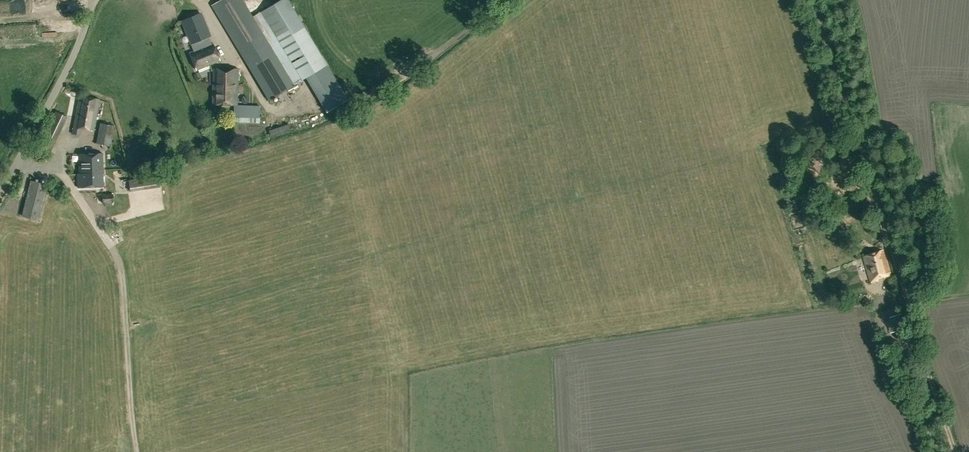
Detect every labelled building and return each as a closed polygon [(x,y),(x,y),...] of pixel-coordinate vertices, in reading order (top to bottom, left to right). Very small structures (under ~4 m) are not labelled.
[(293,84),(328,64),(289,0),(279,0),(253,16),(243,0),(220,0),(212,5),(268,99),(293,84)] [(196,69),(220,60),(201,14),(182,21),(194,51),(189,53),(196,69)] [(343,79),(348,76),(344,67),(339,69),(343,79)] [(238,105),(238,68),(213,68),(212,104),(238,105)] [(94,131),(99,99),(78,95),(72,134),(80,135),(81,128),(94,131)] [(262,121),(262,105),(236,106),(236,122),(262,121)] [(100,123),(96,143),(111,146),(115,126),(100,123)] [(78,187),(104,186),(103,153),(78,154),(79,174),(77,174),(78,187)] [(145,189),(142,177),(128,179),(130,192),(145,189)] [(38,219),(47,184),(31,180),(22,215),(38,219)] [(113,203),(112,193),(102,194),(102,203),(113,203)] [(863,256),(871,282),(878,280),(878,278),(884,276),(884,278),(891,276),(883,250),(863,256)] [(887,310),(894,331),(905,327),(901,314),(897,315),(895,307),(887,310)]
